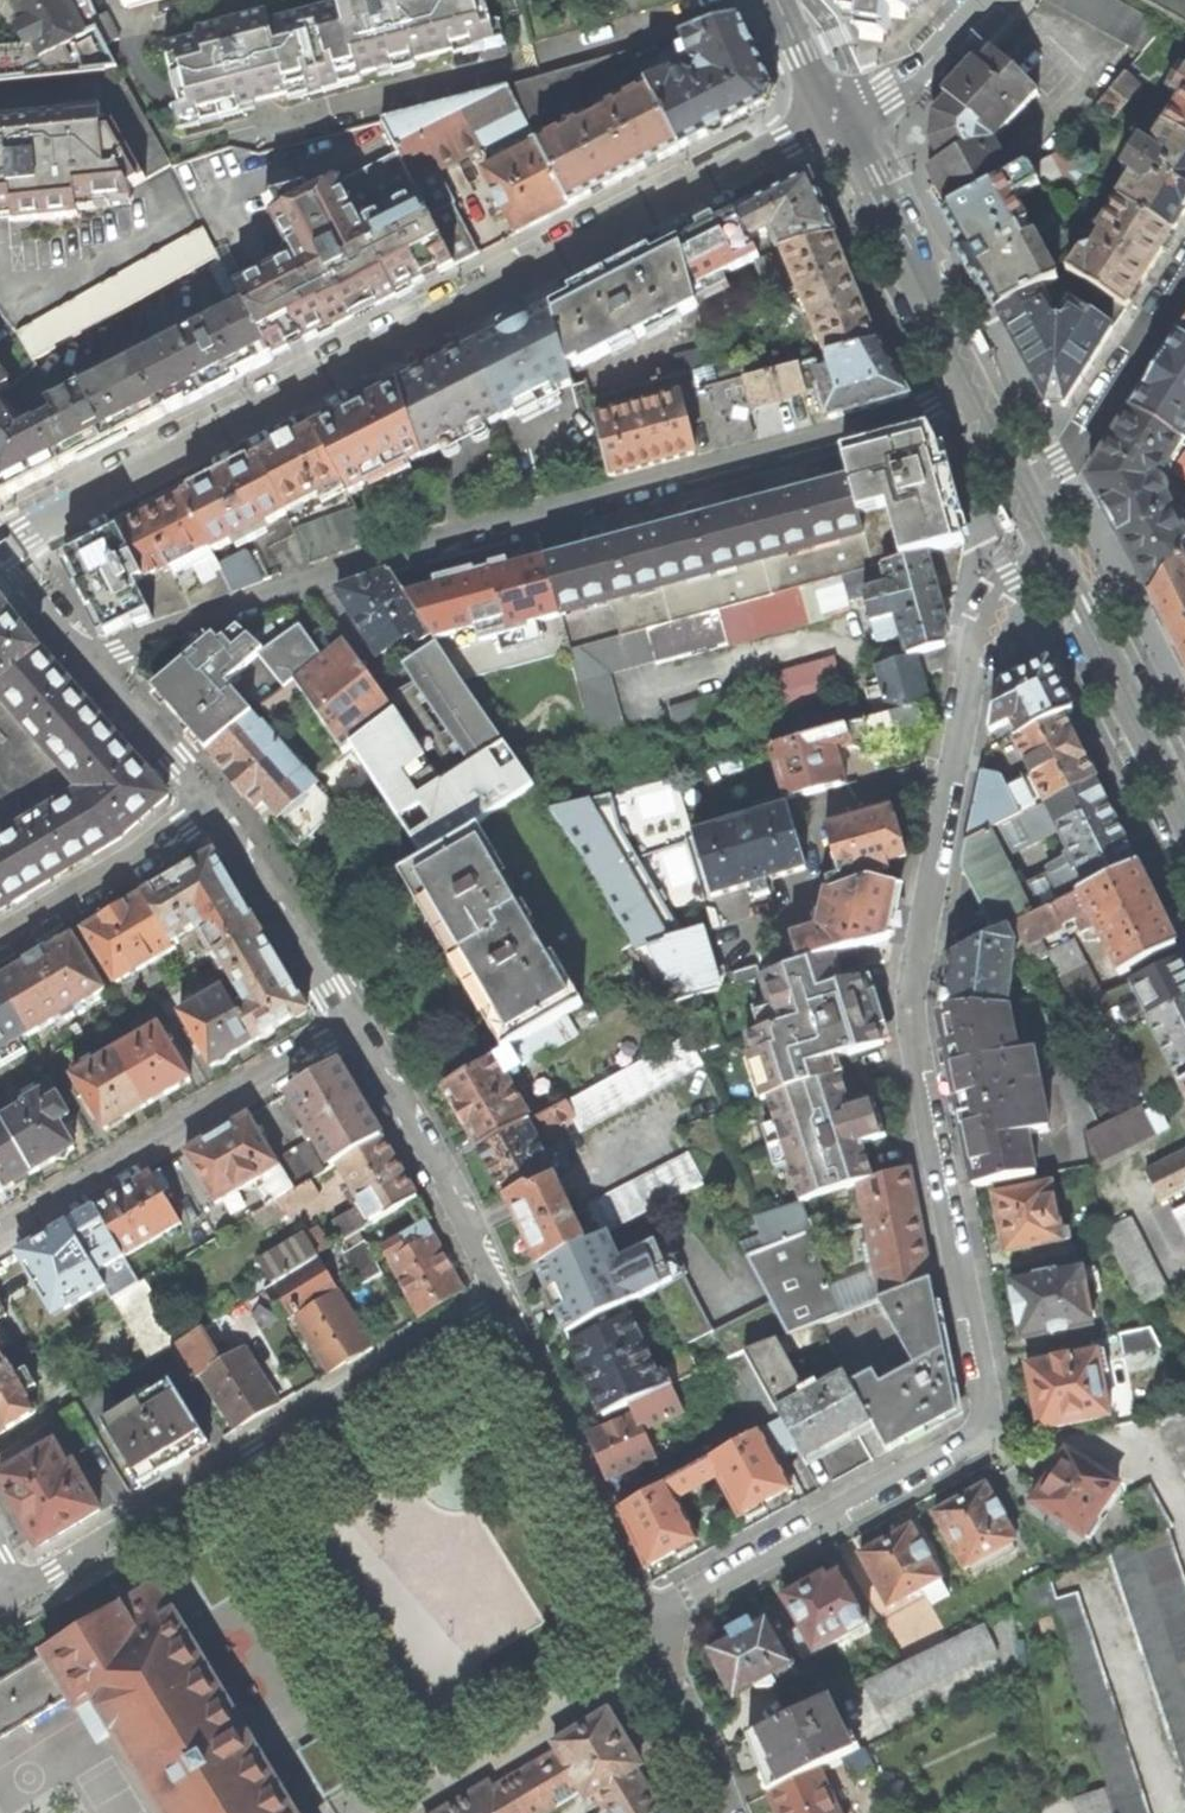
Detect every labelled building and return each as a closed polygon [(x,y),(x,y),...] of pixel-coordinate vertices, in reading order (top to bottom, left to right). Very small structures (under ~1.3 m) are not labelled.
[(115,68),(90,17),(96,16),(89,0),(12,0),(24,24),(18,27),(26,44),(0,47),(0,80),(115,68)] [(485,0),(337,0),(339,7),(270,25),(267,15),(198,33),(200,40),(165,49),(184,121),(264,100),(398,65),(495,39),(485,0)] [(846,13),(865,16),(862,34),(890,39),(894,12),(912,15),(914,5),(921,6),(922,0),(848,0),(846,13)] [(1164,27),(1123,4),(1115,0),(1048,0),(1143,52),(1164,27)] [(1184,39),(1184,0),(1127,0),(1123,4),(1164,27),(1184,39)] [(104,15),(93,21),(106,46),(120,39),(104,15)] [(765,107),(770,90),(755,55),(740,21),(682,38),(695,66),(698,68),(695,79),(686,76),(675,82),(670,74),(647,86),(649,89),(680,150),(765,107)] [(633,174),(680,150),(649,89),(591,119),(580,98),(638,68),(630,52),(508,87),(569,207),(633,174)] [(932,194),(944,216),(1013,178),(994,142),(1038,94),(993,52),(975,73),(942,108),(934,177),(932,194)] [(1167,127),(1184,138),(1184,72),(1179,69),(1166,90),(1183,100),(1167,127)] [(1126,101),(1140,84),(1126,73),(1111,90),(1126,101)] [(523,230),(569,207),(508,87),(383,120),(411,177),(456,265),(479,253),(453,203),(455,202),(438,169),(488,144),(499,165),(485,172),(497,195),(494,197),(501,211),(504,210),(516,234),(523,230)] [(1112,118),(1126,101),(1111,90),(1098,106),(1112,118)] [(13,212),(14,216),(30,214),(31,221),(59,218),(79,216),(78,205),(131,199),(130,188),(145,179),(114,123),(102,125),(101,115),(0,125),(0,213),(13,212)] [(1120,202),(1173,235),(1184,216),(1184,138),(1167,127),(1151,151),(1138,142),(1121,168),(1135,177),(1120,202)] [(1057,154),(1030,169),(1038,183),(1059,172),(1061,176),(1077,163),(1061,149),(1057,154)] [(361,314),(456,265),(411,177),(399,153),(274,217),(295,260),(238,289),(276,358),(361,314)] [(971,266),(998,315),(1039,292),(1070,275),(1067,273),(1077,256),(1072,246),(1050,267),(1033,236),(1024,241),(1019,231),(1028,226),(1014,200),(1040,187),(1038,183),(1030,169),(1013,178),(944,216),(971,266)] [(774,230),(784,251),(834,237),(822,206),(809,179),(809,178),(808,178),(807,178),(775,195),(736,215),(750,242),(774,230)] [(1097,249),(1077,256),(1067,273),(1070,275),(1085,285),(1126,310),(1149,273),(1173,235),(1120,202),(1099,234),(1102,236),(1095,248),(1097,249)] [(760,260),(750,242),(736,215),(714,226),(681,243),(698,307),(729,291),(723,277),(754,262),(760,260)] [(205,227),(16,333),(31,360),(218,255),(205,227)] [(799,289),(825,355),(878,341),(855,286),(834,237),(784,251),(782,252),(783,252),(760,260),(754,262),(771,301),(799,289)] [(582,367),(698,307),(681,243),(616,276),(553,309),(568,369),(581,363),(582,367)] [(1047,406),(1065,406),(1126,310),(1085,285),(1062,321),(1055,321),(1039,292),(998,315),(1020,357),(1047,406)] [(216,388),(274,358),(246,307),(132,365),(166,413),(216,388)] [(573,386),(568,369),(553,309),(523,324),(480,346),(502,419),(502,421),(573,386)] [(978,333),(974,335),(983,355),(992,351),(985,336),(983,331),(978,333)] [(1132,412),(1183,443),(1184,440),(1184,339),(1180,336),(1160,368),(1132,412)] [(726,355),(733,379),(802,360),(795,337),(726,355)] [(829,418),(909,396),(892,366),(878,343),(826,357),(830,370),(817,374),(821,390),(829,418)] [(423,458),(502,419),(480,346),(445,364),(401,386),(423,458)] [(694,372),(713,367),(708,348),(677,357),(678,362),(659,366),(663,380),(694,372)] [(698,390),(714,449),(754,438),(748,418),(758,406),(821,390),(817,374),(830,370),(826,357),(718,385),(698,390)] [(104,445),(166,413),(132,365),(50,407),(55,417),(78,459),(104,445)] [(694,372),(698,390),(718,385),(713,367),(694,372)] [(10,385),(0,372),(0,393),(10,385)] [(349,496),(423,458),(401,386),(338,419),(314,431),(346,491),(349,496)] [(78,459),(55,417),(26,432),(0,396),(0,495),(2,498),(29,484),(78,459)] [(658,464),(695,454),(681,398),(595,420),(609,477),(658,464)] [(1151,595),(1184,547),(1184,529),(1165,498),(1169,494),(1168,488),(1162,477),(1183,443),(1132,412),(1088,481),(1118,531),(1151,595)] [(588,547),(545,559),(560,615),(611,602),(620,638),(926,554),(964,544),(953,503),(937,446),(928,429),(842,452),(849,478),(807,489),(803,474),(795,477),(786,479),(790,493),(705,516),(701,502),(693,504),(685,506),(689,520),(604,543),(600,529),(592,531),(584,533),(588,547)] [(321,503),(346,491),(314,431),(286,446),(258,460),(285,513),(317,496),(321,503)] [(1175,474),(1184,481),(1184,459),(1175,474)] [(286,515),(285,513),(258,460),(219,480),(184,498),(212,553),(245,536),(252,533),(286,515)] [(219,566),(212,553),(184,498),(150,514),(120,531),(149,588),(140,593),(154,620),(232,592),(219,566)] [(1008,527),(1012,525),(1002,505),(994,510),(1001,524),(1003,529),(1008,527)] [(356,509),(294,531),(311,563),(374,541),(356,509)] [(136,627),(154,620),(140,593),(149,588),(120,531),(92,545),(67,558),(107,637),(134,623),(136,627)] [(252,533),(245,536),(248,542),(255,539),(252,533)] [(1184,665),(1184,547),(1151,595),(1184,664),(1184,665)] [(243,553),(219,566),(232,592),(261,581),(248,554),(243,553)] [(939,599),(926,554),(620,638),(569,652),(595,745),(626,736),(609,674),(657,660),(658,663),(849,610),(846,601),(864,596),(876,641),(903,639),(908,658),(915,656),(946,648),(947,631),(939,599)] [(436,588),(406,596),(432,636),(435,641),(487,627),(491,641),(528,631),(527,626),(560,617),(560,615),(545,559),(526,564),(525,557),(520,558),(520,557),(499,563),(491,565),(489,555),(472,566),(473,570),(434,581),(436,588)] [(366,581),(337,592),(378,655),(415,631),(422,642),(432,636),(406,596),(391,572),(366,581)] [(40,652),(9,611),(0,610),(0,682),(40,652)] [(487,627),(435,641),(437,644),(461,681),(569,652),(560,617),(527,626),(528,631),(491,641),(487,627)] [(300,626),(264,651),(258,656),(259,657),(285,689),(294,681),(323,659),(300,626)] [(182,722),(206,751),(252,714),(253,714),(227,685),(259,657),(258,656),(264,651),(237,628),(220,643),(214,636),(152,689),(182,722)] [(330,653),(323,659),(294,681),(303,694),(343,754),(351,747),(392,714),(391,713),(393,711),(385,699),(344,641),(330,653)] [(351,747),(424,859),(534,787),(519,766),(475,703),(461,681),(437,644),(404,666),(415,683),(472,766),(442,785),(432,769),(424,757),(405,728),(395,712),(394,712),(392,714),(351,747)] [(946,648),(915,656),(920,673),(942,668),(946,648)] [(40,652),(0,682),(0,695),(83,789),(124,837),(171,796),(124,744),(77,690),(42,650),(40,652)] [(920,673),(915,656),(908,658),(877,667),(881,678),(873,681),(874,687),(866,689),(874,719),(927,705),(928,705),(924,690),(920,673)] [(832,680),(839,678),(834,659),(771,677),(776,695),(832,680)] [(1020,719),(1028,734),(1063,716),(1073,712),(1059,684),(1048,663),(1000,687),(989,733),(990,733),(1020,719)] [(837,696),(832,680),(776,695),(769,697),(774,714),(837,696)] [(289,705),(303,694),(294,681),(285,689),(280,692),(289,705)] [(416,721),(405,728),(424,757),(435,750),(443,762),(432,769),(442,785),(472,766),(415,683),(385,699),(393,711),(394,712),(395,712),(404,705),(416,721)] [(674,723),(736,706),(731,690),(670,707),(674,723)] [(271,719),(289,705),(280,692),(261,707),(271,719)] [(930,718),(927,705),(874,719),(846,727),(852,747),(860,751),(930,731),(931,725),(930,718)] [(297,847),(338,811),(262,724),(261,725),(252,714),(206,751),(231,780),(256,808),(265,801),(279,815),(274,820),(297,847)] [(981,773),(967,843),(1094,779),(1079,748),(1063,716),(1028,734),(1015,740),(1033,776),(1021,781),(1022,783),(1009,789),(1003,778),(981,773)] [(836,751),(852,747),(846,727),(771,749),(786,801),(846,785),(839,763),(836,751)] [(727,774),(740,770),(737,758),(724,762),(727,774)] [(539,761),(519,766),(534,787),(539,795),(554,785),(539,761)] [(963,861),(962,871),(972,890),(986,918),(953,935),(961,951),(1015,925),(1136,864),(1128,848),(1094,779),(967,843),(963,861)] [(124,837),(83,789),(0,840),(0,912),(0,911),(88,858),(124,837)] [(584,859),(637,951),(688,935),(679,916),(658,922),(587,800),(550,810),(584,859)] [(898,832),(891,809),(865,817),(863,808),(848,813),(851,821),(825,829),(836,864),(839,876),(826,880),(830,893),(860,884),(858,877),(867,875),(866,868),(906,856),(898,832)] [(767,882),(806,870),(789,814),(788,809),(694,838),(711,898),(751,886),(755,899),(770,894),(767,882)] [(483,1014),(503,1050),(511,1045),(512,1047),(577,1009),(583,1005),(573,987),(567,991),(484,850),(492,847),(480,828),(400,874),(425,917),(483,1014)] [(215,852),(145,894),(172,941),(195,927),(213,958),(220,953),(260,929),(238,893),(215,852)] [(1136,864),(1015,925),(1021,939),(1032,961),(1046,954),(1038,936),(1075,918),(1088,911),(1099,933),(1120,975),(1176,945),(1152,896),(1136,864)] [(1035,874),(1038,881),(1059,870),(1055,864),(1035,874)] [(871,881),(860,884),(830,893),(828,893),(819,930),(792,939),(800,966),(827,958),(835,956),(890,939),(896,906),(900,887),(871,881)] [(115,912),(86,928),(99,952),(96,954),(105,969),(108,967),(117,983),(176,947),(172,941),(145,894),(115,912)] [(1088,911),(1075,918),(1086,940),(1099,933),(1088,911)] [(948,981),(945,1007),(1008,1009),(1015,945),(1014,942),(1021,939),(1015,925),(961,951),(950,956),(948,981)] [(277,958),(260,929),(220,953),(247,1003),(237,1009),(257,1042),(308,1012),(277,958)] [(669,1007),(720,991),(710,962),(702,932),(688,935),(637,951),(669,1007)] [(0,978),(0,984),(30,1035),(104,993),(72,937),(44,954),(42,952),(34,957),(27,961),(28,963),(0,978)] [(1076,941),(1047,955),(1058,979),(1088,964),(1076,941)] [(844,985),(835,956),(827,958),(836,987),(844,985)] [(836,987),(827,958),(800,966),(759,979),(775,1029),(746,1039),(752,1058),(760,1055),(773,1096),(840,1075),(835,1060),(839,1059),(844,1057),(884,1044),(863,979),(844,985),(836,987)] [(1182,958),(1129,983),(1180,1085),(1184,1083),(1184,963),(1182,958)] [(30,1035),(0,984),(0,1053),(30,1035)] [(237,1054),(257,1042),(237,1009),(225,989),(210,997),(209,997),(180,1014),(198,1045),(200,1045),(214,1068),(237,1054)] [(977,1187),(1036,1176),(1028,1135),(1050,1131),(1035,1052),(1019,1055),(1010,1009),(1008,1009),(945,1007),(945,1029),(961,1110),(977,1187)] [(512,1047),(509,1049),(518,1064),(575,1033),(566,1017),(512,1047)] [(176,1090),(192,1081),(178,1058),(178,1056),(160,1026),(129,1044),(130,1045),(117,1053),(149,1106),(176,1090)] [(686,1036),(537,1118),(545,1132),(571,1118),(579,1133),(702,1065),(701,1063),(686,1036)] [(460,1119),(479,1150),(526,1124),(531,1121),(505,1077),(520,1068),(518,1064),(509,1049),(442,1088),(460,1119)] [(123,1121),(149,1106),(117,1053),(103,1061),(102,1059),(72,1077),(90,1107),(92,1106),(106,1132),(123,1121)] [(332,1167),(338,1163),(382,1137),(349,1082),(338,1062),(287,1092),(306,1123),(299,1128),(307,1141),(314,1137),(332,1167)] [(844,1088),(840,1075),(773,1096),(767,1098),(800,1203),(860,1184),(873,1180),(862,1144),(886,1136),(875,1103),(851,1110),(844,1088)] [(61,1125),(71,1119),(49,1081),(34,1089),(38,1096),(24,1104),(25,1107),(3,1120),(33,1174),(64,1156),(75,1149),(61,1125)] [(1100,1162),(1156,1134),(1142,1107),(1087,1135),(1100,1162)] [(257,1188),(267,1206),(295,1190),(276,1159),(250,1114),(218,1133),(186,1152),(217,1203),(265,1174),(269,1181),(257,1188)] [(33,1174),(3,1120),(0,1122),(0,1195),(3,1193),(3,1191),(33,1174)] [(504,1196),(512,1213),(560,1188),(551,1169),(557,1166),(551,1154),(544,1157),(526,1124),(479,1150),(499,1187),(504,1196)] [(359,1209),(336,1223),(346,1240),(360,1232),(419,1196),(400,1165),(382,1137),(338,1163),(365,1209),(361,1211),(359,1209)] [(325,1171),(307,1141),(276,1159),(295,1190),(311,1180),(325,1171)] [(1184,1190),(1184,1151),(1144,1172),(1160,1203),(1184,1190)] [(704,1182),(689,1153),(588,1205),(604,1234),(606,1233),(704,1182)] [(877,1271),(882,1299),(931,1280),(921,1224),(909,1169),(873,1180),(860,1184),(877,1271)] [(126,1256),(181,1223),(163,1192),(168,1185),(162,1175),(154,1177),(151,1172),(125,1188),(95,1205),(126,1256)] [(319,1194),(311,1180),(295,1190),(267,1206),(252,1215),(260,1229),(286,1214),(287,1213),(319,1194)] [(1005,1253),(1064,1241),(1059,1218),(1058,1219),(1051,1185),(993,1196),(999,1227),(1005,1253)] [(538,1269),(586,1243),(560,1188),(512,1213),(523,1237),(538,1269)] [(770,1302),(788,1336),(838,1317),(828,1291),(796,1204),(759,1216),(771,1247),(745,1257),(770,1302)] [(133,1271),(95,1205),(56,1228),(16,1252),(54,1319),(133,1271)] [(1172,1212),(1184,1237),(1184,1206),(1172,1212)] [(1168,1292),(1131,1217),(1103,1231),(1140,1306),(1168,1292)] [(421,1316),(464,1290),(444,1255),(427,1222),(384,1248),(421,1316)] [(318,1227),(304,1235),(318,1257),(332,1249),(318,1227)] [(360,1232),(346,1240),(352,1250),(347,1253),(364,1285),(383,1274),(360,1232)] [(604,1234),(586,1243),(538,1269),(553,1303),(567,1335),(623,1306),(657,1289),(685,1275),(687,1273),(674,1244),(661,1251),(656,1241),(619,1260),(606,1233),(604,1234)] [(259,1262),(273,1285),(318,1257),(304,1235),(259,1262)] [(352,1358),(372,1346),(318,1257),(273,1285),(265,1290),(286,1324),(296,1318),(329,1371),(352,1358)] [(1101,1281),(1098,1264),(1083,1267),(1086,1284),(1101,1281)] [(1094,1325),(1086,1284),(1083,1267),(1011,1282),(1016,1310),(1022,1340),(1051,1334),(1051,1336),(1067,1332),(1067,1331),(1094,1325)] [(877,1271),(828,1291),(838,1317),(882,1299),(877,1271)] [(685,1275),(657,1289),(685,1345),(714,1331),(685,1275)] [(145,1279),(115,1297),(152,1359),(171,1347),(182,1341),(145,1279)] [(872,1373),(850,1385),(870,1421),(887,1452),(925,1431),(957,1413),(931,1280),(882,1299),(878,1301),(914,1367),(879,1385),(872,1373)] [(770,1302),(714,1331),(727,1361),(745,1353),(773,1342),(788,1336),(770,1302)] [(604,1417),(629,1405),(688,1378),(698,1374),(691,1359),(655,1375),(623,1306),(567,1335),(584,1373),(604,1417)] [(3,1349),(10,1344),(0,1326),(0,1344),(3,1349)] [(818,1327),(779,1342),(784,1355),(825,1340),(818,1327)] [(1124,1353),(1160,1346),(1151,1328),(1120,1334),(1124,1353)] [(200,1330),(182,1341),(171,1347),(190,1380),(202,1374),(235,1428),(257,1415),(278,1402),(244,1348),(239,1351),(235,1345),(229,1349),(225,1343),(212,1351),(200,1330)] [(773,1342),(745,1353),(781,1419),(796,1446),(803,1459),(838,1440),(870,1421),(850,1385),(846,1377),(805,1401),(773,1342)] [(37,1413),(24,1390),(37,1382),(26,1364),(14,1371),(2,1349),(1,1350),(0,1351),(0,1431),(2,1433),(37,1413)] [(1108,1371),(1104,1351),(1070,1358),(1070,1356),(1054,1359),(1054,1361),(1028,1367),(1033,1393),(1040,1429),(1110,1415),(1102,1373),(1108,1371)] [(714,1366),(752,1436),(781,1419),(745,1353),(727,1361),(714,1366)] [(683,1413),(699,1405),(688,1378),(629,1405),(633,1416),(587,1437),(599,1463),(607,1480),(655,1457),(647,1441),(644,1431),(683,1413)] [(209,1444),(172,1383),(119,1415),(103,1388),(77,1404),(95,1433),(105,1428),(140,1486),(175,1465),(209,1444)] [(74,1451),(96,1437),(95,1433),(77,1404),(49,1422),(59,1439),(65,1436),(74,1451)] [(1157,1418),(1184,1475),(1184,1413),(1157,1418)] [(752,1436),(693,1468),(701,1485),(717,1476),(740,1516),(744,1514),(747,1520),(758,1513),(766,1509),(763,1504),(792,1488),(775,1458),(796,1446),(781,1419),(752,1436)] [(666,1433),(647,1441),(655,1457),(673,1448),(666,1433)] [(54,1446),(0,1477),(0,1484),(33,1541),(45,1544),(74,1526),(100,1510),(72,1464),(67,1467),(54,1446)] [(1066,1524),(1083,1536),(1093,1522),(1094,1522),(1109,1500),(1108,1499),(1118,1486),(1067,1452),(1055,1470),(1050,1477),(1048,1477),(1040,1481),(1034,1490),(1033,1499),(1034,1500),(1033,1502),(1052,1515),(1052,1517),(1066,1526),(1066,1524)] [(693,1468),(619,1509),(636,1546),(646,1568),(675,1552),(678,1558),(696,1548),(693,1542),(698,1540),(675,1499),(701,1485),(693,1468)] [(970,1566),(974,1574),(1015,1551),(1011,1544),(1016,1540),(1004,1518),(1007,1517),(1003,1509),(999,1511),(986,1485),(960,1500),(935,1515),(965,1569),(970,1566)] [(1149,1485),(1125,1497),(1148,1535),(1168,1525),(1149,1485)] [(1168,1525),(1148,1535),(1137,1540),(1107,1555),(1184,1782),(1184,1588),(1166,1532),(1170,1530),(1168,1525)] [(923,1589),(932,1605),(949,1595),(929,1560),(932,1558),(925,1545),(922,1547),(911,1527),(882,1543),(860,1556),(889,1608),(923,1589)] [(789,1632),(804,1660),(867,1624),(838,1573),(827,1580),(824,1575),(809,1584),(783,1598),(799,1627),(789,1632)] [(1077,1595),(1056,1601),(1050,1582),(1030,1591),(1033,1618),(1054,1612),(1107,1788),(1114,1812),(1148,1812),(1077,1595)] [(156,1586),(0,1680),(0,1737),(68,1697),(74,1707),(90,1698),(111,1734),(116,1731),(165,1812),(292,1812),(156,1586)] [(1044,1633),(1056,1630),(1052,1617),(1040,1621),(1044,1633)] [(778,1686),(797,1675),(792,1665),(767,1620),(753,1627),(750,1620),(740,1625),(729,1632),(732,1638),(709,1651),(734,1696),(755,1685),(756,1686),(775,1686),(777,1684),(778,1686)] [(998,1652),(984,1624),(864,1682),(879,1710),(998,1652)] [(90,1698),(74,1707),(96,1743),(111,1734),(90,1698)] [(841,1759),(854,1752),(828,1699),(751,1736),(760,1756),(776,1790),(819,1769),(841,1759)] [(607,1812),(664,1812),(638,1768),(642,1766),(629,1743),(609,1710),(554,1743),(559,1751),(553,1755),(537,1764),(495,1790),(490,1781),(436,1812),(549,1812),(583,1793),(586,1798),(595,1793),(607,1812)] [(335,1728),(297,1751),(323,1794),(361,1770),(335,1728)] [(532,1756),(537,1764),(553,1755),(548,1746),(532,1756)] [(853,1784),(876,1773),(864,1748),(854,1752),(841,1759),(853,1784)] [(776,1790),(769,1794),(778,1812),(840,1812),(819,1769),(776,1790)] [(1107,1788),(1074,1798),(1078,1812),(1114,1812),(1107,1788)]
